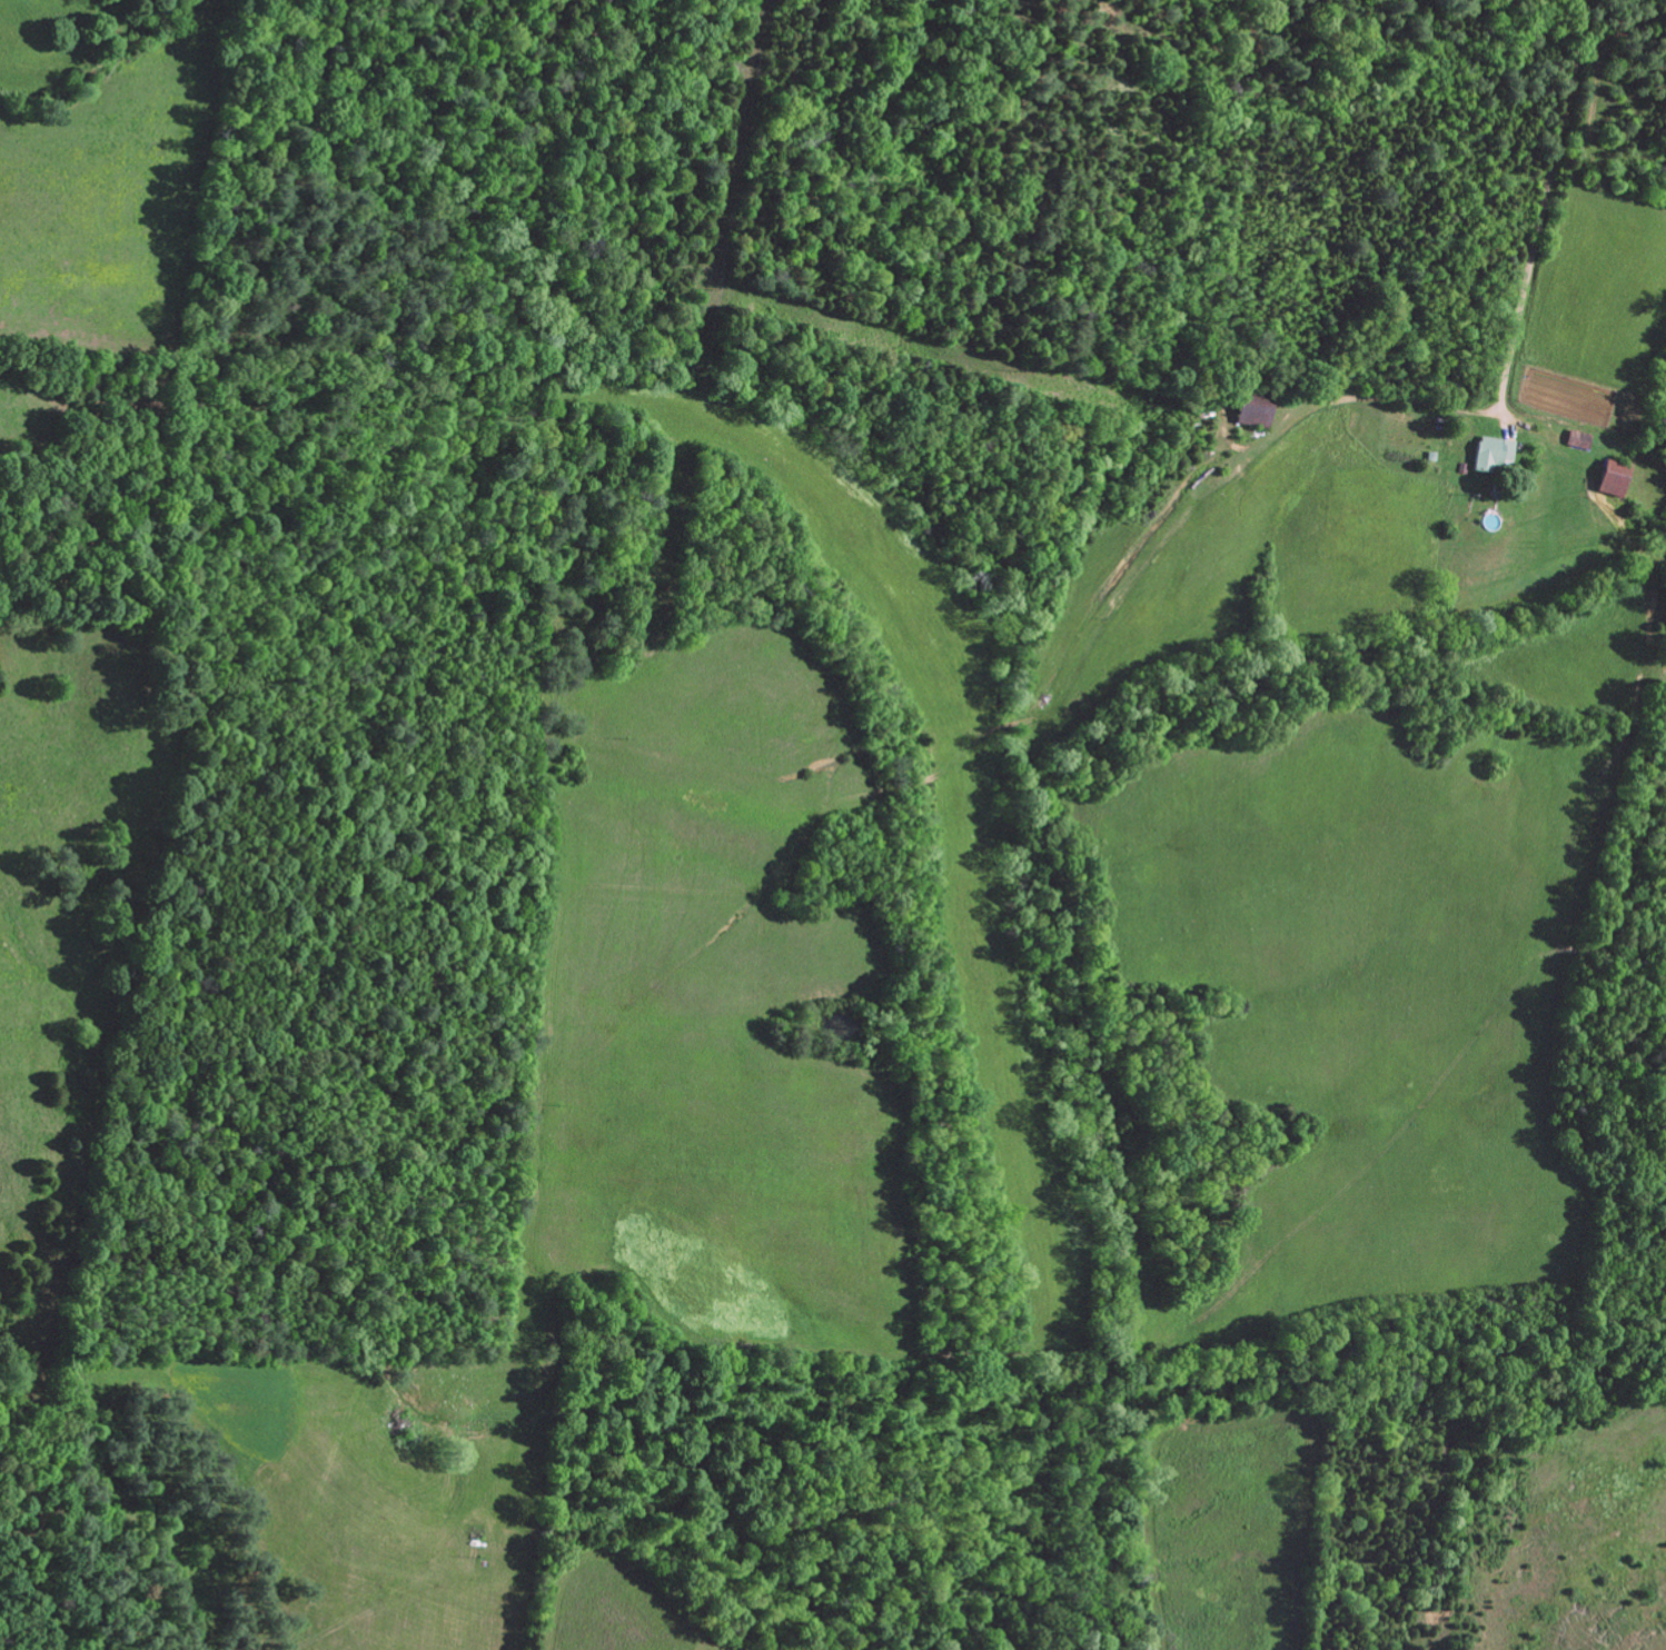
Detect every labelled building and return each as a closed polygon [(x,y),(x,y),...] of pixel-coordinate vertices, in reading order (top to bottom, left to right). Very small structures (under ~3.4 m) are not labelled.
[(1237,423),(1269,429),(1275,397),(1243,391),(1237,423)] [(1568,445),(1591,449),(1594,434),(1571,430),(1568,445)] [(1512,466),(1517,442),(1481,435),(1475,469),(1495,472),(1496,463),(1512,466)] [(1626,497),(1631,464),(1606,460),(1601,493),(1626,497)]
